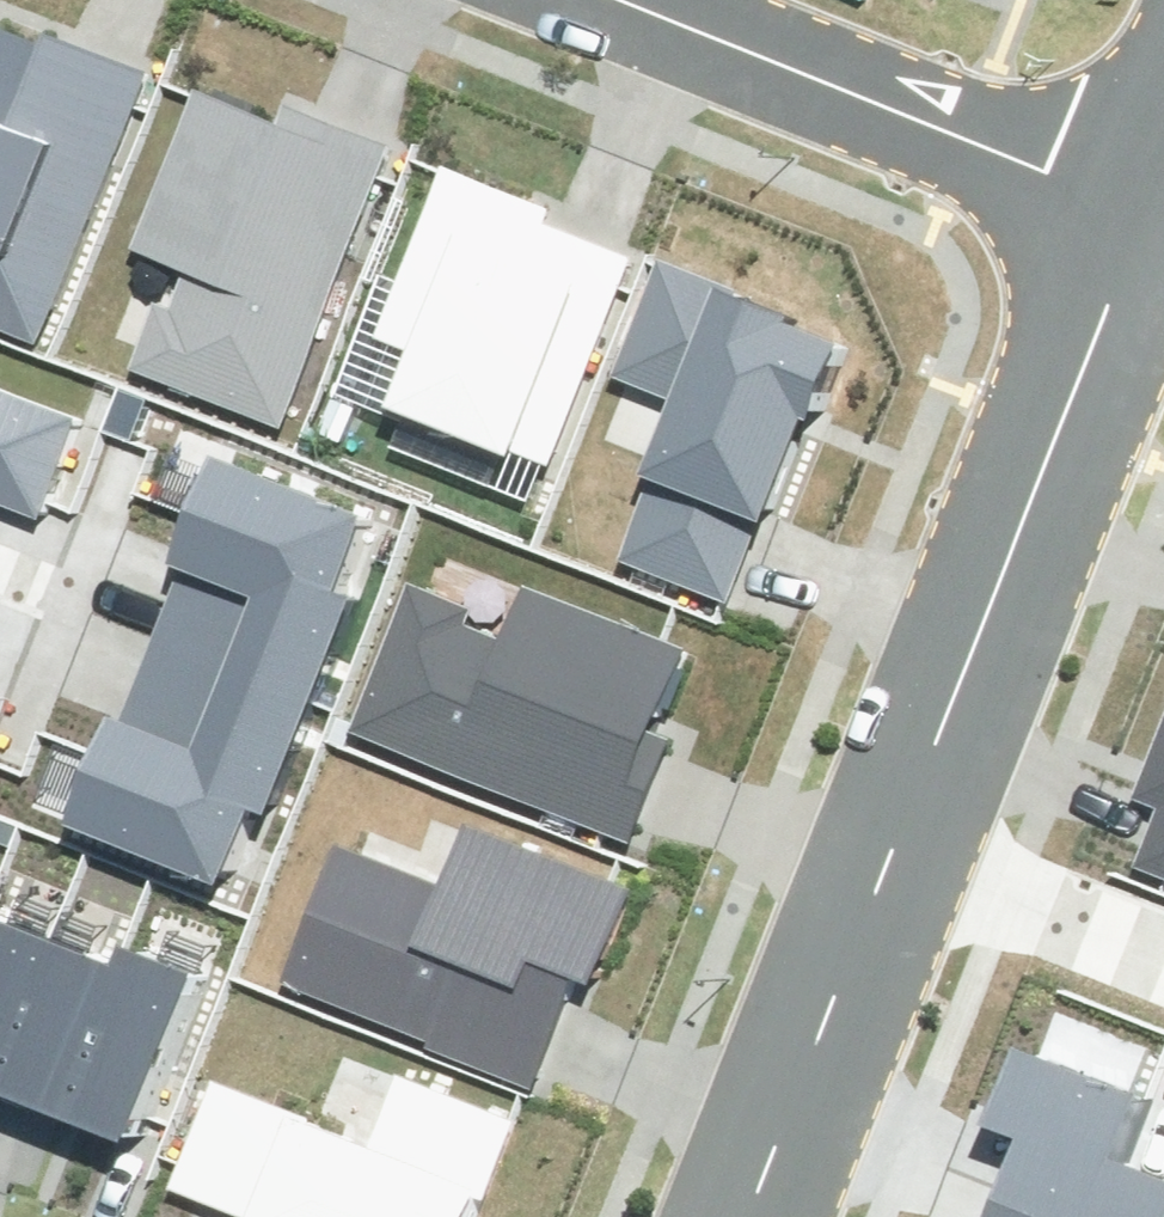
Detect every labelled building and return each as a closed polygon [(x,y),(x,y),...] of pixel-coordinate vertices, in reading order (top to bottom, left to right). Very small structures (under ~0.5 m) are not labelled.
[(54,326),(140,62),(0,16),(0,308),(54,326)] [(174,249),(133,350),(281,410),(398,126),(295,84),(285,108),(211,78),(145,238),(174,249)] [(408,339),(384,406),(552,466),(628,254),(551,227),(567,184),(449,142),(382,330),(408,339)] [(658,457),(622,544),(748,596),(858,332),(667,253),(619,369),(630,373),(605,434),(658,457)] [(35,519),(73,420),(0,392),(0,506),(35,519)] [(357,519),(209,461),(167,567),(179,572),(148,650),(302,711),(346,599),(328,592),(357,519)] [(359,724),(634,832),(674,730),(657,723),(690,640),(528,576),(507,631),(472,617),(476,606),(416,582),(359,724)] [(256,818),(302,711),(148,650),(121,726),(103,719),(64,818),(218,880),(244,814),(256,818)] [(1153,839),(1163,843),(1163,806),(1153,839)] [(342,824),(279,986),(534,1084),(584,957),(601,964),(634,877),(469,814),(450,865),(342,824)] [(5,1070),(63,924),(0,899),(0,1068),(5,1070)] [(63,924),(5,1070),(77,1099),(136,953),(63,924)] [(136,953),(77,1099),(149,1128),(215,964),(143,935),(136,953)] [(994,1200),(1039,1216),(1163,1216),(1163,1182),(1115,1163),(1141,1097),(1010,1047),(979,1127),(1017,1142),(994,1200)] [(171,1198),(219,1216),(498,1216),(532,1129),(402,1078),(383,1127),(225,1064),(171,1198)] [(994,1200),(988,1216),(1039,1216),(994,1200)]
